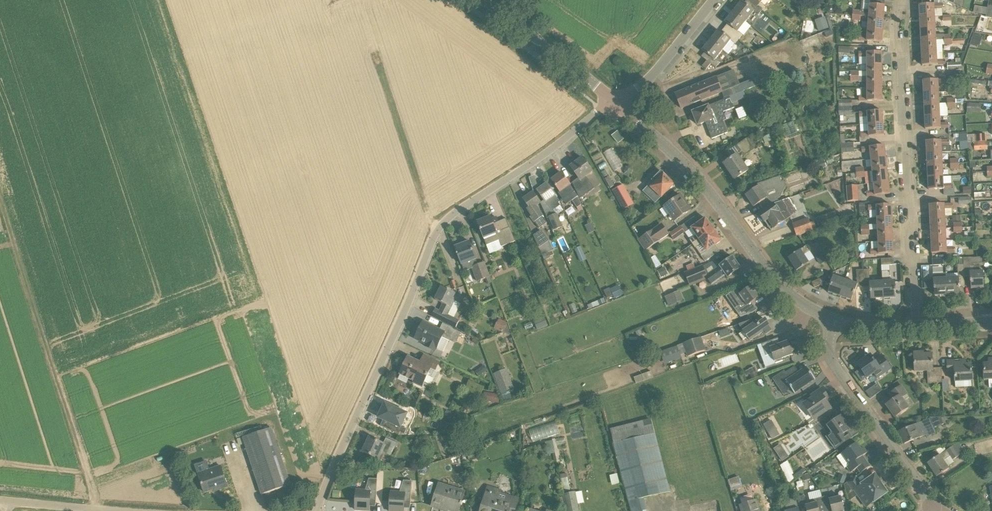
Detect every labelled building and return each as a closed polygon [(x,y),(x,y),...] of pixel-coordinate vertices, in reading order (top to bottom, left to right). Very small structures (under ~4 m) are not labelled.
[(748,0),(747,0),(744,4),(742,2),(734,12),(746,22),(754,12),(758,15),(761,11),(748,0)] [(761,11),(762,11),(757,7),(760,3),(763,0),(748,0),(761,11)] [(884,18),(885,6),(870,5),(871,0),(864,0),(863,10),(861,10),(861,11),(853,10),(852,15),(861,16),(869,17),(884,18)] [(920,17),(935,16),(935,9),(943,8),(943,4),(920,5),(920,17)] [(734,12),(726,22),(728,24),(725,28),(739,40),(743,35),(738,31),(746,22),(734,12)] [(920,17),(921,29),(936,28),(935,17),(935,16),(920,17)] [(868,29),(883,30),(884,18),(869,17),(868,29)] [(829,28),(826,19),(816,23),(819,31),(829,28)] [(731,40),(735,44),(736,44),(738,41),(739,40),(725,28),(721,32),(719,30),(710,40),(722,50),(723,50),(728,54),(733,49),(727,45),(731,40)] [(936,28),(921,29),(921,41),(952,40),(952,35),(944,35),(936,35),(936,28)] [(883,30),(868,29),(868,36),(859,35),(859,40),(882,42),(883,30)] [(983,36),(974,33),(971,43),(980,46),(983,36)] [(943,45),(965,44),(964,39),(952,40),(921,41),(922,53),(943,52),(943,45)] [(711,64),(716,68),(720,62),(716,59),(722,50),(710,40),(703,50),(705,52),(702,56),(711,64)] [(867,57),(867,64),(882,64),(882,52),(859,52),(859,57),(867,57)] [(943,52),(922,53),(923,66),(946,64),(945,59),(943,59),(943,52)] [(703,66),(707,70),(711,64),(707,61),(703,66)] [(882,64),(867,64),(867,77),(882,77),(882,64)] [(761,84),(759,77),(740,85),(738,80),(734,70),(676,94),(682,109),(722,92),(725,99),(730,97),(744,91),(761,84)] [(963,73),(950,73),(950,82),(964,82),(963,73)] [(867,77),(867,88),(867,89),(882,89),(882,77),(867,77)] [(792,78),(782,82),(784,87),(794,83),(792,78)] [(938,84),(947,84),(946,79),(923,81),(924,93),(939,92),(945,92),(945,89),(939,89),(938,84)] [(867,89),(867,96),(861,96),(859,96),(859,101),(882,101),(882,89),(867,89)] [(744,91),(730,97),(732,103),(746,97),(744,91)] [(939,92),(924,93),(925,105),(939,104),(939,92)] [(734,108),(732,103),(730,97),(693,112),(698,125),(708,121),(710,127),(708,128),(712,139),(728,133),(721,116),(719,116),(716,109),(722,106),(724,112),(734,108)] [(981,104),(969,103),(968,112),(981,113),(981,104)] [(925,117),(940,116),(939,104),(925,105),(925,117)] [(852,107),(839,108),(839,116),(853,115),(852,107)] [(868,124),(883,123),(882,111),(859,112),(860,117),(860,125),(868,124)] [(940,123),(940,116),(925,117),(926,129),(949,128),(949,123),(940,123)] [(785,136),(797,132),(794,121),(781,125),(785,136)] [(883,123),(868,124),(869,132),(861,132),(861,137),(884,135),(883,123)] [(624,138),(618,131),(612,136),(618,144),(624,138)] [(770,134),(763,138),(765,143),(772,140),(770,134)] [(741,152),(731,159),(724,163),(735,179),(748,170),(739,158),(743,155),(744,156),(755,149),(748,138),(737,146),(741,152)] [(576,156),(588,149),(582,139),(569,146),(576,156)] [(941,145),(950,145),(950,140),(926,141),(927,153),(942,152),(941,145)] [(843,154),(854,152),(853,142),(846,143),(841,143),(843,154)] [(871,159),(886,158),(885,145),(862,148),(862,153),(870,152),(871,159)] [(614,147),(605,151),(614,170),(622,166),(614,147)] [(942,152),(927,153),(928,165),(942,165),(942,152)] [(595,189),(586,176),(593,172),(583,158),(571,166),(579,178),(573,183),(580,199),(595,189)] [(886,158),(871,159),(872,171),(887,170),(886,158)] [(819,170),(827,167),(825,160),(817,163),(819,170)] [(928,165),(928,177),(943,177),(942,165),(928,165)] [(887,170),(872,171),(874,183),(889,182),(887,170)] [(675,185),(661,172),(648,185),(662,198),(675,185)] [(578,196),(570,185),(571,185),(562,173),(552,180),(560,192),(558,193),(567,205),(572,201),(577,208),(582,205),(578,196)] [(781,197),(778,186),(781,185),(779,177),(757,184),(759,187),(746,195),(754,207),(759,204),(762,208),(783,201),(782,200),(780,201),(779,198),(781,197)] [(943,177),(928,177),(929,190),(944,189),(952,188),(952,184),(944,184),(943,177)] [(889,182),(874,183),(874,191),(867,192),(867,196),(890,194),(889,182)] [(557,212),(554,214),(552,211),(561,205),(559,203),(560,202),(556,195),(547,183),(537,190),(544,200),(541,203),(540,203),(553,231),(563,227),(557,212)] [(634,204),(623,184),(612,191),(623,210),(634,204)] [(847,201),(859,201),(858,185),(846,186),(847,201)] [(539,211),(538,211),(535,207),(540,203),(541,203),(534,193),(524,200),(529,206),(527,207),(533,217),(532,218),(539,228),(547,223),(539,211)] [(686,203),(681,195),(665,207),(675,221),(689,212),(691,210),(686,203)] [(783,201),(762,208),(764,211),(759,214),(765,222),(768,220),(774,229),(792,217),(787,210),(787,207),(783,201)] [(952,208),(953,208),(953,203),(930,205),(930,217),(945,216),(952,216),(952,208)] [(891,205),(868,206),(868,211),(877,211),(877,217),(892,217),(891,205)] [(819,227),(829,223),(826,215),(816,219),(819,227)] [(930,217),(931,229),(946,228),(945,216),(930,217)] [(492,219),(491,217),(478,222),(486,244),(487,245),(500,240),(502,246),(516,241),(510,228),(502,231),(501,229),(497,217),(496,218),(497,220),(493,221),(492,219)] [(878,230),(893,229),(892,217),(877,217),(878,230)] [(693,244),(714,230),(706,218),(699,223),(692,228),(697,236),(691,240),(690,240),(693,244)] [(807,218),(793,224),(797,236),(812,230),(813,232),(817,231),(814,222),(809,223),(807,218)] [(681,227),(670,234),(674,240),(685,232),(681,227)] [(946,228),(931,229),(931,241),(946,240),(946,228)] [(646,251),(662,240),(654,229),(638,240),(646,251)] [(893,229),(878,230),(878,242),(893,241),(893,229)] [(541,230),(534,236),(539,248),(549,241),(541,230)] [(701,255),(705,262),(720,251),(715,245),(722,241),(714,230),(693,244),(696,248),(696,247),(701,255)] [(955,247),(947,247),(946,240),(931,241),(932,253),(955,252),(955,247)] [(455,247),(462,265),(477,259),(470,241),(455,247)] [(878,242),(879,249),(870,249),(871,254),(894,253),(893,241),(878,242)] [(581,246),(577,248),(583,261),(587,260),(581,246)] [(804,255),(810,251),(807,246),(789,258),(797,271),(810,263),(804,255)] [(847,255),(851,263),(858,259),(854,251),(847,255)] [(826,253),(818,258),(821,264),(830,259),(826,253)] [(741,268),(733,257),(720,266),(717,263),(715,261),(712,263),(711,262),(708,265),(708,264),(705,266),(702,267),(686,274),(691,286),(708,279),(712,284),(726,275),(728,278),(741,268)] [(964,264),(965,277),(970,277),(970,282),(971,282),(971,289),(984,288),(984,271),(983,271),(983,257),(976,257),(964,258),(964,264)] [(657,268),(662,265),(659,260),(653,264),(657,268)] [(485,263),(472,267),(478,281),(490,277),(485,263)] [(965,277),(964,264),(960,265),(958,265),(959,273),(946,274),(946,273),(947,295),(960,295),(959,288),(960,288),(959,282),(965,282),(965,277)] [(665,267),(658,270),(661,278),(669,274),(665,267)] [(846,280),(840,296),(852,300),(854,294),(857,286),(864,286),(864,275),(863,270),(857,270),(858,284),(846,280)] [(890,281),(890,271),(882,271),(883,281),(884,298),(896,298),(895,291),(896,291),(895,281),(890,281)] [(946,273),(933,274),(934,289),(935,289),(935,296),(947,295),(946,273)] [(834,276),(834,277),(829,275),(821,278),(812,282),(814,288),(821,285),(824,286),(827,280),(832,282),(828,292),(840,296),(846,280),(834,276)] [(883,281),(870,282),(870,285),(870,293),(871,293),(871,299),(884,298),(883,281)] [(619,285),(611,289),(615,298),(624,294),(619,285)] [(761,297),(753,286),(740,295),(736,289),(726,296),(740,316),(752,313),(758,309),(757,308),(756,308),(752,303),(761,297)] [(450,316),(457,301),(460,303),(463,297),(442,287),(436,300),(444,304),(440,311),(435,309),(432,316),(450,325),(456,328),(460,321),(450,316)] [(684,301),(679,291),(665,297),(669,307),(684,301)] [(508,323),(499,318),(494,328),(504,333),(508,323)] [(547,319),(540,322),(542,328),(549,325),(547,319)] [(763,332),(765,335),(773,330),(765,319),(758,324),(757,322),(755,323),(752,320),(739,324),(744,331),(739,334),(743,340),(748,337),(750,341),(763,332)] [(442,339),(444,333),(450,336),(453,328),(443,324),(440,330),(432,327),(423,322),(417,335),(415,339),(424,343),(426,344),(424,346),(436,352),(438,348),(442,339)] [(641,330),(633,333),(635,339),(643,336),(641,330)] [(702,337),(677,345),(680,355),(686,353),(688,357),(706,351),(702,337)] [(777,339),(779,339),(778,338),(762,344),(766,356),(772,354),(776,363),(783,360),(782,358),(792,354),(792,355),(793,355),(788,341),(787,341),(788,342),(778,345),(777,339)] [(933,370),(932,354),(924,354),(924,352),(914,352),(915,371),(928,370),(928,383),(943,383),(942,368),(941,368),(941,370),(933,370)] [(431,368),(436,370),(440,362),(424,355),(421,362),(408,357),(400,374),(415,381),(414,383),(422,387),(431,368)] [(877,363),(871,355),(857,364),(867,378),(869,377),(875,372),(878,376),(879,377),(891,368),(882,356),(882,357),(883,359),(877,363)] [(989,359),(989,363),(984,364),(984,380),(989,380),(989,388),(991,387),(991,359),(989,359)] [(972,364),(966,365),(966,360),(960,361),(960,363),(955,363),(955,361),(947,361),(948,375),(955,375),(955,388),(972,387),(972,381),(973,381),(972,364)] [(484,365),(475,372),(478,376),(488,371),(484,365)] [(746,375),(750,374),(757,371),(755,367),(749,369),(749,370),(747,370),(745,371),(746,375)] [(815,380),(807,367),(799,372),(795,367),(786,373),(785,371),(776,377),(782,386),(787,382),(795,394),(815,380)] [(652,371),(642,375),(644,381),(654,378),(652,371)] [(759,377),(757,371),(750,374),(752,380),(759,377)] [(504,374),(495,378),(501,392),(510,389),(504,374)] [(904,401),(909,397),(907,394),(902,386),(890,393),(895,399),(887,405),(895,417),(909,408),(904,401)] [(826,401),(830,399),(822,388),(811,396),(812,398),(804,404),(815,420),(831,408),(826,401)] [(871,399),(878,394),(873,388),(866,392),(871,399)] [(499,395),(485,392),(483,401),(502,404),(499,395)] [(382,414),(380,419),(383,420),(381,425),(400,434),(401,432),(405,434),(407,429),(401,427),(407,414),(386,405),(382,414)] [(848,437),(845,433),(847,432),(848,431),(845,427),(848,425),(841,416),(827,426),(832,433),(827,437),(835,449),(849,439),(848,437)] [(941,417),(930,417),(935,428),(944,424),(944,423),(941,418),(941,417)] [(611,429),(632,510),(647,510),(644,499),(671,493),(652,418),(611,429)] [(529,427),(532,440),(559,435),(557,422),(529,427)] [(905,444),(927,434),(922,422),(899,432),(905,444)] [(272,428),(243,437),(262,495),(291,485),(272,428)] [(779,430),(771,434),(774,440),(782,436),(779,430)] [(395,446),(397,447),(399,444),(386,438),(384,444),(370,438),(363,452),(378,459),(381,451),(391,455),(395,446)] [(481,439),(469,443),(471,451),(483,447),(481,439)] [(867,461),(863,456),(867,453),(864,448),(861,449),(857,443),(842,453),(837,457),(845,468),(847,467),(851,473),(857,469),(867,461)] [(953,460),(965,451),(960,443),(955,444),(946,450),(944,447),(936,449),(936,450),(925,457),(929,463),(928,463),(937,477),(949,469),(944,461),(951,456),(953,460)] [(786,451),(780,455),(783,461),(789,457),(786,451)] [(187,456),(179,452),(177,458),(184,461),(187,456)] [(221,466),(210,470),(207,461),(195,465),(198,474),(205,493),(218,488),(218,490),(228,487),(221,466)] [(788,461),(780,465),(789,484),(794,480),(792,475),(794,474),(788,461)] [(806,472),(804,468),(793,476),(796,479),(806,472)] [(610,476),(612,485),(620,483),(618,474),(610,476)] [(840,474),(837,481),(844,484),(847,477),(840,474)] [(858,495),(867,507),(874,502),(888,493),(886,491),(887,489),(885,487),(883,487),(879,481),(878,478),(876,477),(875,475),(862,484),(857,476),(844,485),(849,501),(858,495)] [(731,487),(741,483),(738,476),(729,480),(731,487)] [(376,504),(378,479),(369,479),(366,491),(357,490),(355,510),(370,510),(370,504),(376,504)] [(412,481),(404,481),(400,493),(391,492),(390,510),(404,510),(405,506),(411,506),(412,481)] [(462,502),(464,494),(451,490),(452,488),(439,484),(432,506),(442,509),(442,508),(453,510),(459,510),(461,505),(462,505),(463,503),(462,502)] [(794,496),(789,485),(785,487),(781,488),(786,499),(794,496)] [(500,493),(501,490),(488,486),(481,510),(515,510),(519,499),(500,493)] [(774,487),(766,490),(770,500),(778,496),(774,487)] [(810,500),(822,497),(820,490),(808,492),(810,500)] [(563,495),(567,510),(580,510),(576,492),(563,495)] [(836,498),(835,494),(822,497),(825,510),(845,510),(841,496),(836,498)] [(797,497),(800,507),(805,506),(807,505),(804,495),(797,497)] [(822,497),(810,500),(811,504),(805,506),(807,510),(825,510),(822,497)] [(797,498),(785,501),(787,510),(800,510),(797,498)] [(741,505),(743,510),(759,510),(756,500),(741,505)]
